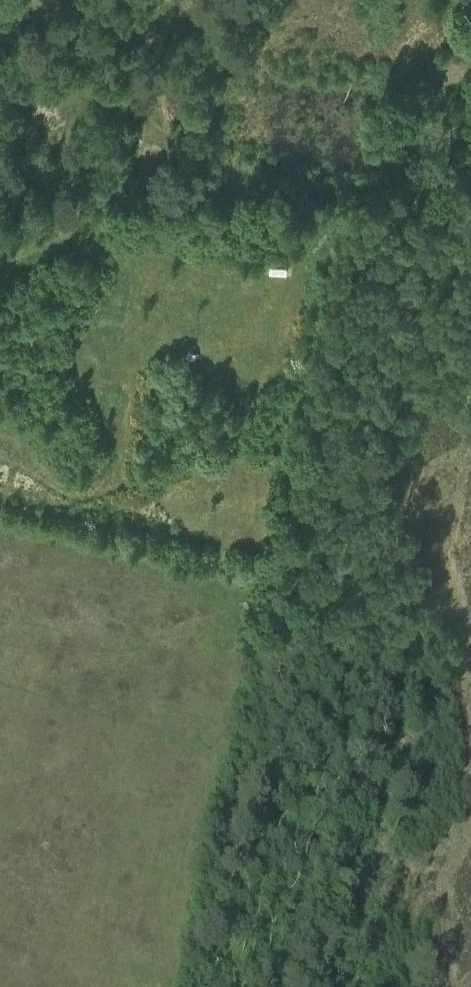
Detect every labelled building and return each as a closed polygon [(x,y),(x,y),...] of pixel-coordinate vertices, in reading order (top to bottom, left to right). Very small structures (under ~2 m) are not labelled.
[(270,265),(270,273),(286,273),(286,266),(270,265)]
